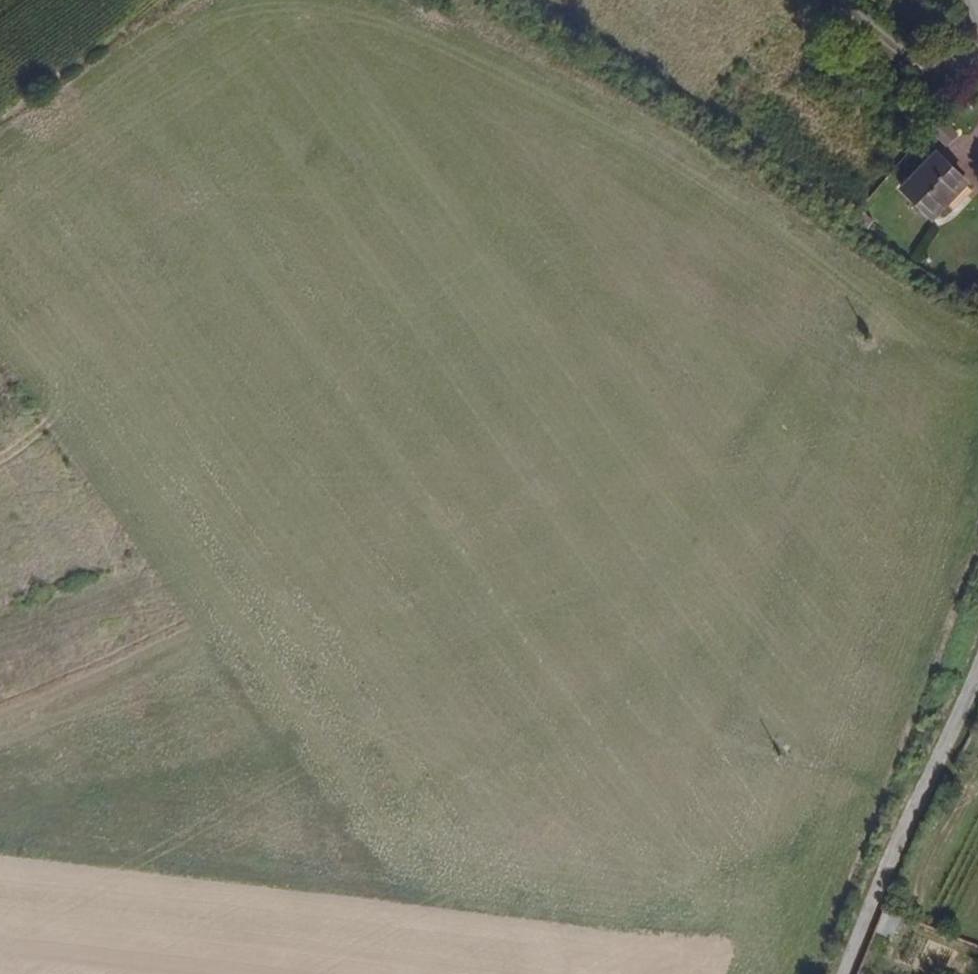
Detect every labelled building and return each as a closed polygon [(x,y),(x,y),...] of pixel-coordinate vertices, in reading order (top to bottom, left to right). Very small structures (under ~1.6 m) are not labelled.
[(970,189),(935,149),(896,180),(923,210),(940,196),(950,207),(970,189)]
